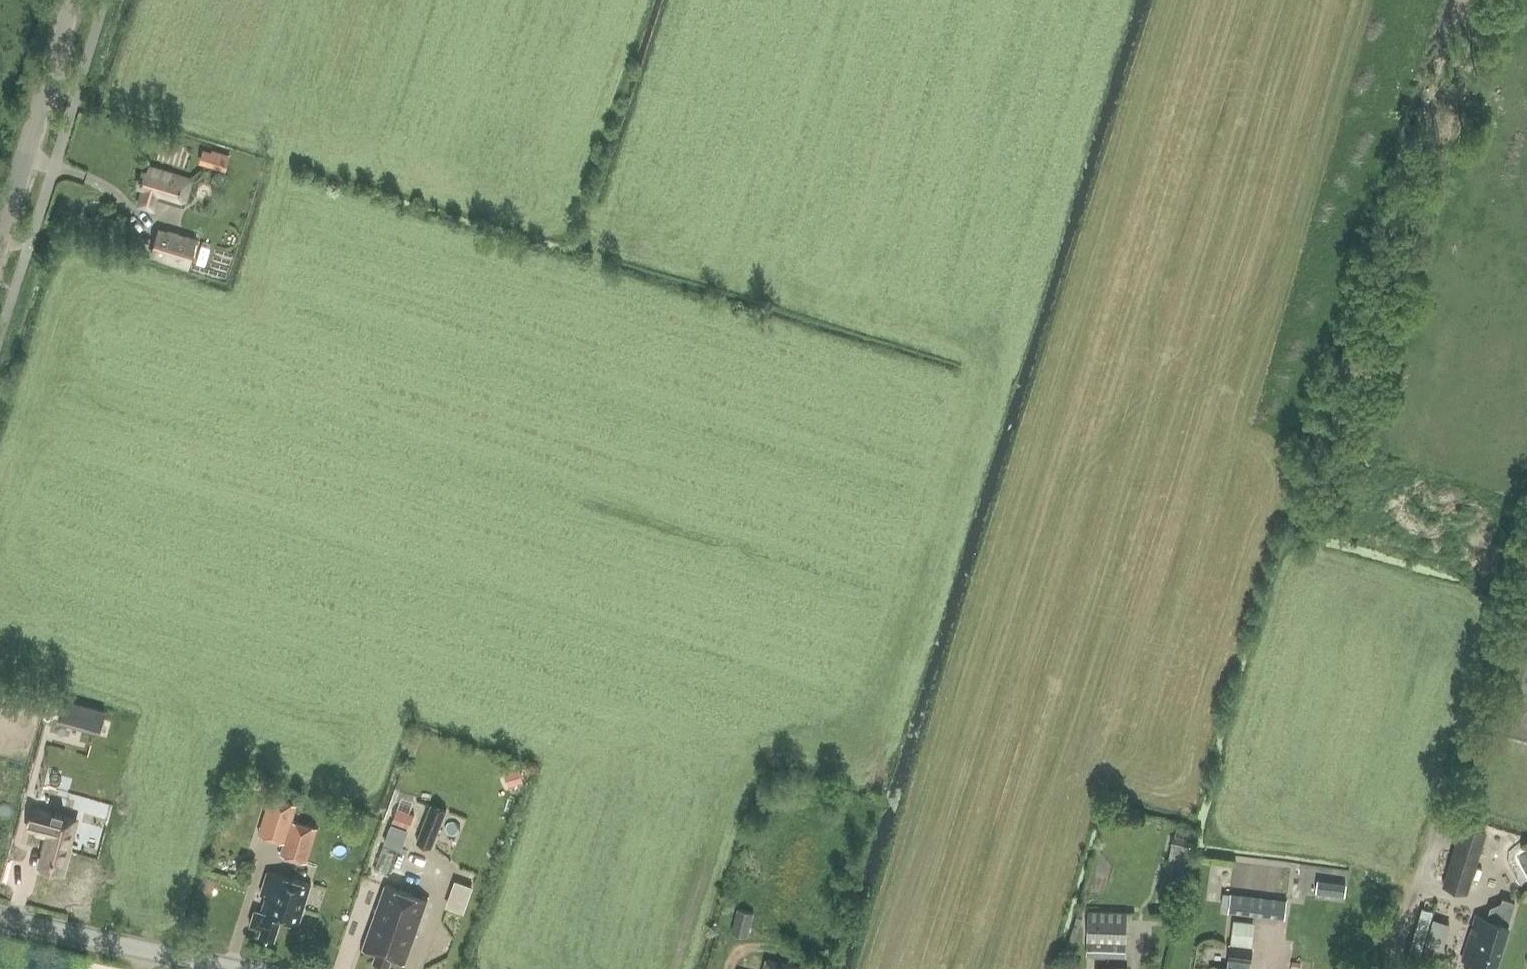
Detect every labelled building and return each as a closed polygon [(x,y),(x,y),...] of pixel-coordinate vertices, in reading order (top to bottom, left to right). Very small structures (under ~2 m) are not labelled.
[(204,149),(201,163),(226,170),(231,155),(213,150),(212,151),(204,149)] [(143,171),(139,186),(143,188),(138,207),(153,211),(157,198),(184,205),(191,180),(149,168),(147,173),(143,171)] [(168,229),(159,226),(150,254),(159,257),(159,258),(189,268),(198,237),(168,228),(168,229)] [(102,733),(109,710),(67,698),(60,721),(102,733)] [(271,796),(265,815),(290,823),(292,820),(297,804),(271,796)] [(434,848),(449,810),(432,804),(418,842),(434,848)] [(67,856),(77,819),(33,807),(28,829),(42,832),(44,829),(49,830),(48,836),(47,836),(44,849),(45,851),(40,866),(61,872),(66,856),(67,856)] [(398,808),(393,820),(410,827),(415,814),(398,808)] [(306,862),(316,827),(292,820),(290,823),(281,854),(306,862)] [(1487,831),(1463,823),(1443,885),(1468,893),(1487,831)] [(1182,881),(1190,842),(1173,838),(1165,878),(1182,881)] [(1094,898),(1105,901),(1114,872),(1103,869),(1094,898)] [(299,924),(311,884),(268,871),(261,893),(262,894),(269,896),(267,903),(265,902),(261,912),(255,910),(250,925),(262,929),(260,936),(274,941),(281,918),(299,924)] [(405,964),(428,899),(386,884),(362,949),(376,954),(373,961),(389,966),(392,959),(405,964)] [(464,913),(470,894),(452,887),(446,906),(464,913)] [(1286,920),(1288,900),(1233,894),(1231,913),(1286,920)] [(1500,910),(1492,908),(1488,919),(1476,915),(1462,958),(1466,960),(1472,966),(1483,968),(1495,968),(1508,925),(1507,925),(1514,902),(1503,899),(1500,910)] [(1445,946),(1451,920),(1433,915),(1435,908),(1421,905),(1413,938),(1445,946)] [(732,931),(749,935),(754,912),(738,908),(732,931)] [(1128,959),(1130,912),(1090,911),(1088,957),(1128,959)] [(1234,916),(1233,940),(1254,941),(1256,917),(1234,916)] [(1252,947),(1230,944),(1228,959),(1234,960),(1233,968),(1245,968),(1246,961),(1250,962),(1252,947)] [(1292,959),(1290,968),(1301,968),(1302,961),(1292,959)] [(800,968),(766,960),(763,968),(800,968)]
